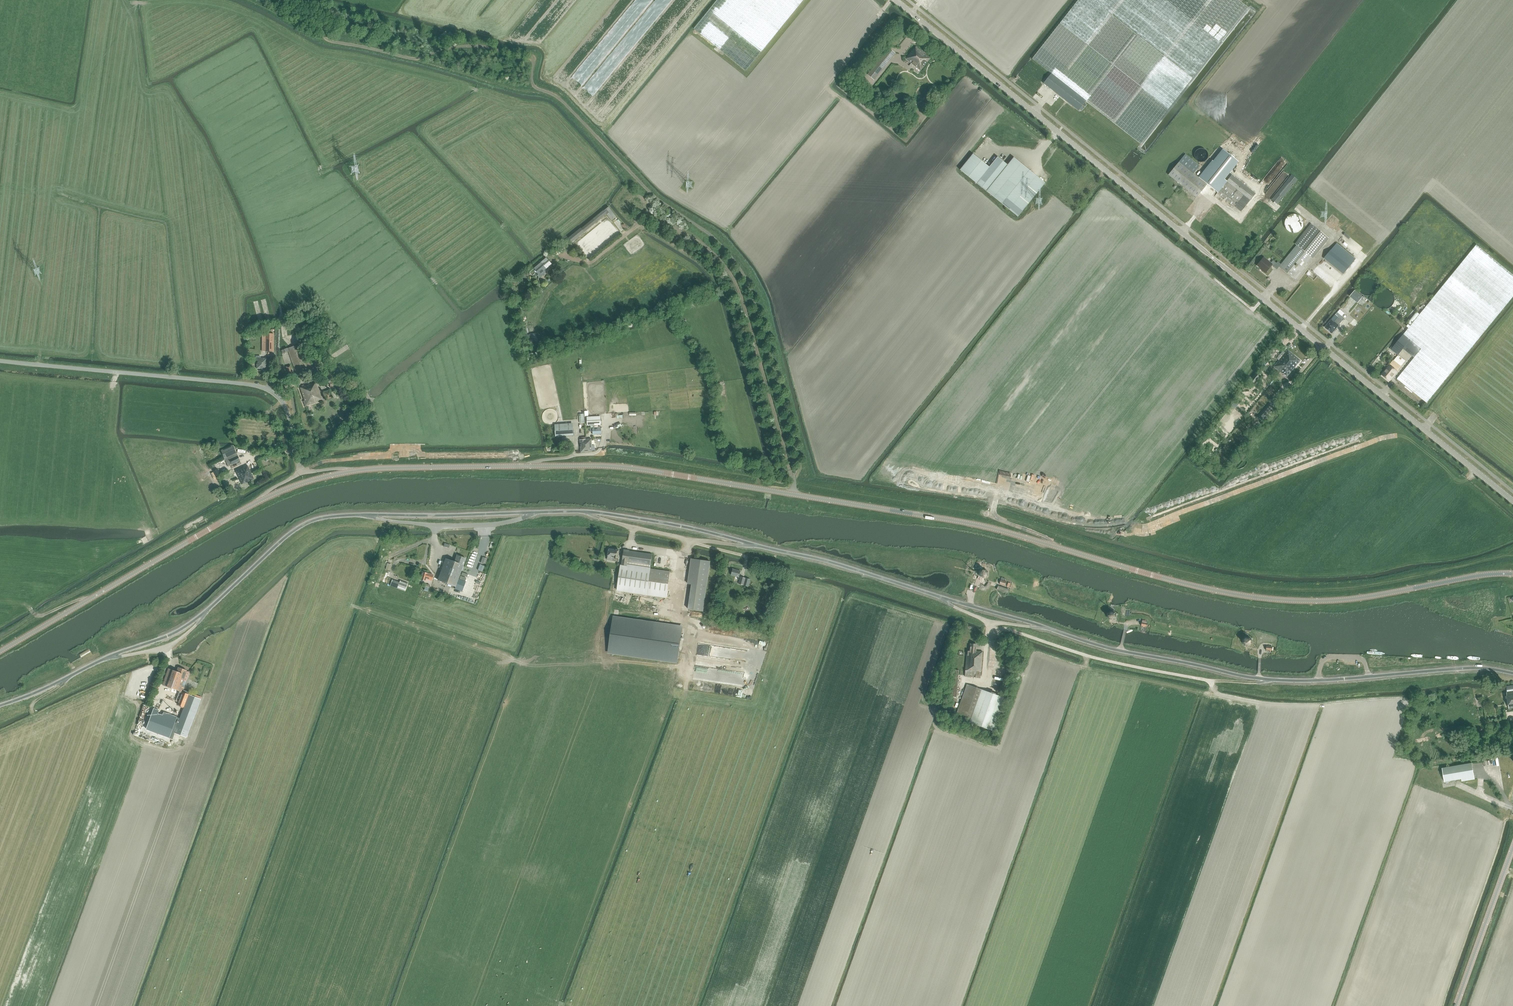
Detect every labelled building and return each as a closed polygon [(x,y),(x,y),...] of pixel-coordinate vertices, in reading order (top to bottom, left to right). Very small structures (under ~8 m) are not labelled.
[(695,30),(713,45),(723,53),(747,72),(771,41),(804,0),(719,0),(695,30)] [(1051,89),(1079,111),(1087,102),(1141,145),(1249,8),(1240,0),(1079,0),(1032,59),(1051,74),(1044,83),(1051,89)] [(909,55),(906,59),(915,67),(916,67),(914,70),(914,71),(917,74),(919,73),(921,71),(930,58),(916,47),(913,50),(909,55)] [(867,75),(872,78),(874,80),(896,53),(889,48),(867,75)] [(1206,154),(1205,152),(1205,151),(1204,150),(1204,149),(1203,149),(1202,148),(1200,148),(1199,148),(1197,148),(1196,149),(1195,150),(1194,151),(1194,152),(1194,153),(1194,154),(1194,155),(1194,156),(1195,158),(1196,159),(1197,159),(1199,160),(1200,160),(1202,160),(1203,159),(1204,158),(1205,156),(1205,155),(1206,154)] [(1224,151),(1201,179),(1214,190),(1217,193),(1214,197),(1226,207),(1229,202),(1241,212),(1253,197),(1256,194),(1232,174),(1223,185),(1221,183),(1238,163),(1224,151)] [(973,154),(960,170),(1017,216),(1045,183),(1014,157),(1008,165),(998,157),(989,167),(973,154)] [(1185,154),(1167,176),(1195,198),(1206,185),(1192,174),(1199,166),(1185,154)] [(1291,175),(1272,198),(1279,203),(1297,180),(1291,175)] [(1184,199),(1180,204),(1186,209),(1189,206),(1190,205),(1192,202),(1191,202),(1192,201),(1190,199),(1189,200),(1187,199),(1185,197),(1184,199)] [(607,215),(612,221),(617,217),(610,209),(605,213),(607,215)] [(593,219),(581,228),(585,233),(596,223),(607,215),(605,213),(604,211),(603,211),(593,219)] [(1303,224),(1302,222),(1302,220),(1301,219),(1300,218),(1299,217),(1297,215),(1295,215),(1293,215),(1291,215),(1289,215),(1287,217),(1286,218),(1285,219),(1284,221),(1284,222),(1283,224),(1284,226),(1284,228),(1285,229),(1286,231),(1287,232),(1289,233),(1291,233),(1292,234),(1295,234),(1296,233),(1298,232),(1300,231),(1301,230),(1302,228),(1302,226),(1303,224)] [(1273,260),(1271,263),(1264,257),(1257,265),(1262,270),(1265,273),(1272,265),(1277,269),(1279,267),(1295,280),(1329,238),(1313,225),(1281,264),(1278,262),(1276,263),(1273,260)] [(569,238),(573,242),(585,233),(581,228),(569,238)] [(1331,249),(1323,258),(1343,274),(1345,276),(1353,265),(1351,264),(1356,259),(1337,243),(1332,249),(1331,249)] [(1399,380),(1427,403),(1512,297),(1512,274),(1477,245),(1404,334),(1411,340),(1422,349),(1414,358),(1397,378),(1399,380)] [(531,272),(531,273),(532,276),(534,275),(536,273),(540,278),(545,274),(547,272),(545,270),(553,264),(547,258),(542,262),(541,261),(534,267),(535,269),(531,272)] [(1376,286),(1376,284),(1376,282),(1375,281),(1374,279),(1373,279),(1372,278),(1370,277),(1368,277),(1367,277),(1365,277),(1363,278),(1362,279),(1360,280),(1359,282),(1359,284),(1358,285),(1359,287),(1359,289),(1360,291),(1361,292),(1363,293),(1364,294),(1365,294),(1367,295),(1369,295),(1370,294),(1372,293),(1373,292),(1375,291),(1376,289),(1376,287),(1376,286)] [(1355,290),(1350,296),(1358,303),(1363,297),(1355,290)] [(1325,327),(1332,333),(1344,319),(1337,313),(1325,327)] [(262,352),(274,352),(274,334),(262,334),(262,352)] [(1403,349),(1414,358),(1422,349),(1411,340),(1404,334),(1394,346),(1401,352),(1403,349)] [(282,354),(288,351),(297,377),(309,372),(307,368),(311,367),(305,350),(301,351),(299,345),(281,351),(282,354)] [(1274,366),(1280,372),(1294,355),(1288,350),(1285,353),(1283,351),(1280,354),(1283,356),(1274,366)] [(1294,355),(1280,372),(1283,374),(1283,373),(1287,376),(1300,360),(1294,355)] [(257,357),(257,369),(267,369),(267,358),(260,358),(260,357),(257,357)] [(1400,368),(1398,366),(1402,362),(1396,357),(1393,360),(1392,359),(1390,362),(1392,364),(1391,365),(1398,371),(1400,368)] [(1382,375),(1390,380),(1395,374),(1394,374),(1397,370),(1390,365),(1382,375)] [(1257,372),(1251,380),(1255,383),(1261,375),(1257,372)] [(331,387),(337,384),(334,376),(327,379),(331,387)] [(304,401),(306,406),(322,400),(316,383),(312,384),(300,388),(305,401),(304,401)] [(1275,408),(1274,408),(1270,404),(1258,418),(1263,421),(1263,422),(1275,408)] [(587,426),(601,424),(601,417),(587,418),(587,426)] [(555,426),(556,436),(574,435),(574,425),(555,426)] [(580,440),(581,452),(593,451),(592,439),(580,440)] [(218,466),(227,462),(229,466),(240,461),(238,456),(237,456),(232,446),(221,451),(225,458),(217,462),(218,466)] [(254,479),(248,466),(244,468),(244,467),(236,471),(242,484),(242,485),(242,484),(246,483),(247,483),(250,481),(254,479),(254,478),(254,479)] [(613,561),(618,561),(618,558),(619,550),(609,549),(608,557),(613,557),(613,558),(614,558),(613,561)] [(619,578),(617,590),(666,597),(670,571),(627,565),(627,562),(650,565),(652,554),(629,551),(629,550),(624,549),(622,564),(621,564),(619,578)] [(438,580),(456,586),(466,558),(457,555),(454,562),(445,559),(438,580)] [(692,559),(688,584),(691,584),(688,609),(703,611),(711,562),(692,559)] [(731,575),(739,577),(741,571),(733,569),(731,575)] [(979,574),(979,575),(981,577),(981,578),(982,578),(984,578),(985,578),(987,576),(988,576),(988,575),(988,573),(988,572),(986,569),(985,569),(983,569),(982,569),(980,571),(979,571),(979,572),(979,574)] [(420,580),(426,581),(427,579),(431,580),(433,575),(422,572),(420,580)] [(390,586),(405,591),(408,583),(400,581),(400,582),(392,580),(390,586)] [(1009,590),(998,586),(997,590),(1008,594),(1009,590)] [(1109,620),(1110,620),(1112,620),(1113,620),(1116,618),(1116,617),(1116,614),(1116,615),(1116,614),(1114,611),(1113,611),(1111,611),(1110,611),(1108,613),(1107,613),(1107,614),(1107,616),(1107,617),(1109,619),(1109,620)] [(627,619),(613,617),(608,652),(677,662),(682,627),(627,619)] [(1244,646),(1245,646),(1248,646),(1249,646),(1251,644),(1252,644),(1252,643),(1252,640),(1252,639),(1250,637),(1249,637),(1246,637),(1246,636),(1245,636),(1245,637),(1243,639),(1242,642),(1242,643),(1243,643),(1244,645),(1244,646)] [(965,676),(975,677),(980,678),(981,671),(983,651),(976,651),(976,644),(971,643),(970,650),(967,650),(965,670),(965,676)] [(163,685),(179,691),(183,680),(186,681),(189,672),(186,671),(187,670),(178,668),(177,672),(168,669),(163,685)] [(970,722),(995,731),(1006,698),(995,694),(967,684),(957,712),(971,718),(970,722)] [(157,719),(173,725),(173,726),(187,731),(200,697),(194,695),(193,696),(182,692),(177,704),(181,706),(181,707),(184,708),(180,718),(160,711),(157,719)] [(1468,763),(1442,768),(1445,781),(1462,779),(1470,777),(1468,763)]
